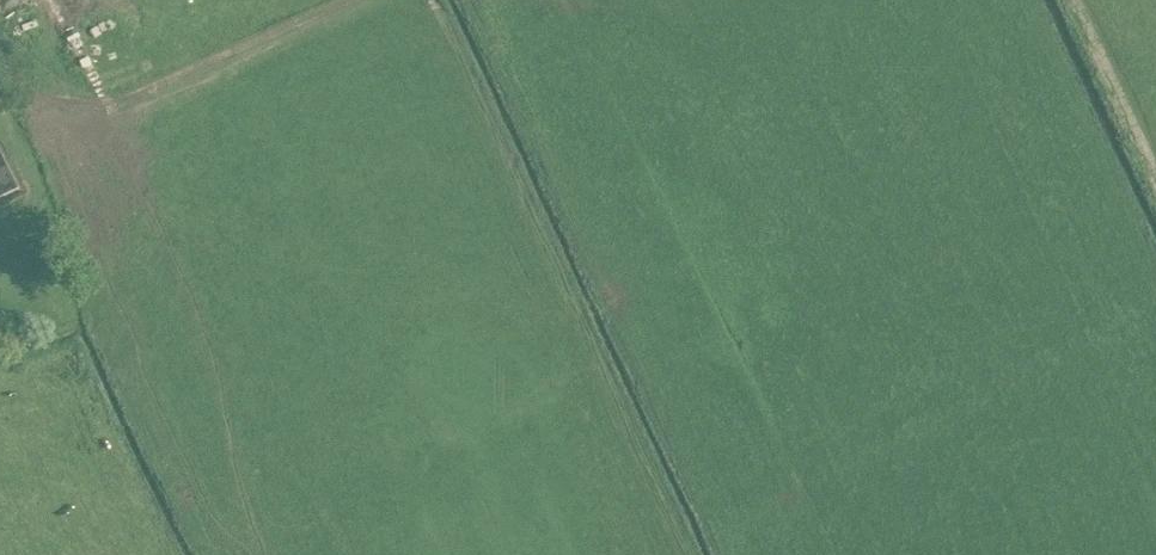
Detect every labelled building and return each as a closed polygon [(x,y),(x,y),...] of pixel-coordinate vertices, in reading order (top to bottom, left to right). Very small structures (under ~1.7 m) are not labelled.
[(18,175),(0,140),(0,184),(18,175)]
